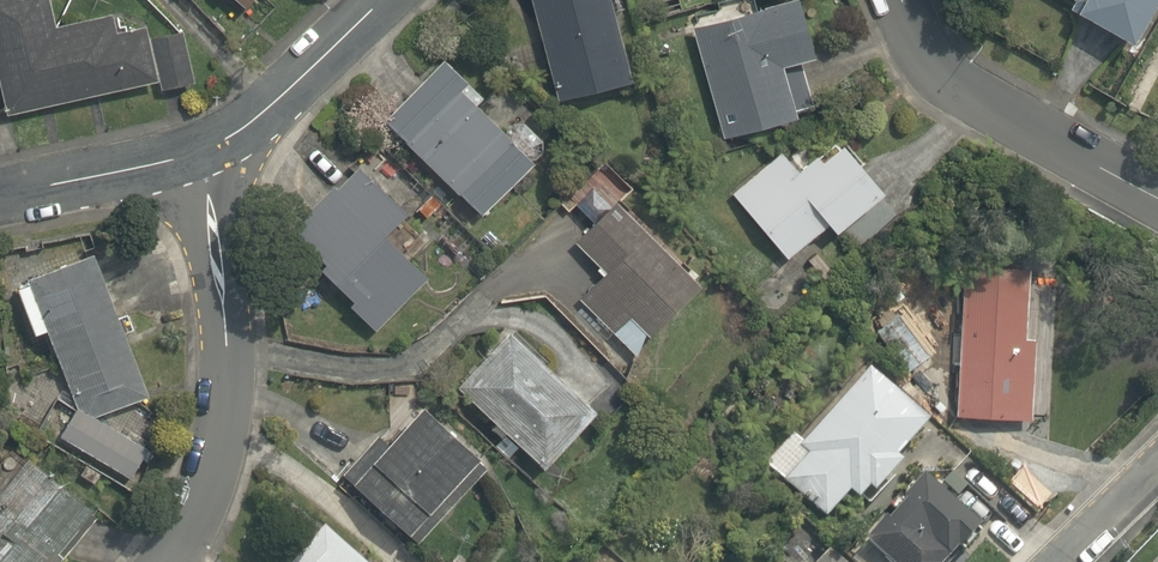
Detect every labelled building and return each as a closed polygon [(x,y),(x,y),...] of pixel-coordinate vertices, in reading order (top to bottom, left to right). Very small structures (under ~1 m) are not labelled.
[(55,27),(49,0),(0,0),(0,89),(6,117),(72,102),(55,27)] [(245,9),(253,0),(235,0),(245,9)] [(550,98),(619,77),(596,0),(521,0),(550,98)] [(683,21),(717,137),(784,118),(768,60),(802,51),(787,0),(756,0),(683,21)] [(1144,0),(1061,0),(1058,5),(1122,40),(1144,0)] [(111,15),(55,27),(72,102),(158,82),(160,91),(194,84),(182,33),(149,41),(146,27),(115,34),(111,15)] [(431,49),(369,115),(478,219),(529,165),(447,87),(458,75),(431,49)] [(773,146),(725,188),(782,255),(819,224),(822,227),(868,187),(822,132),(787,162),(773,146)] [(336,153),(271,223),(306,256),(300,263),(337,298),(332,303),(364,332),(419,273),(372,230),(394,206),(336,153)] [(684,284),(603,195),(595,202),(582,187),(565,201),(582,220),(562,237),(590,269),(565,292),(614,347),(684,284)] [(59,438),(131,479),(148,449),(94,418),(147,398),(92,255),(27,280),(29,286),(19,290),(35,334),(46,330),(76,409),(59,438)] [(1024,277),(956,273),(947,411),(1026,416),(1032,310),(1022,310),(1024,277)] [(499,323),(445,376),(530,463),(584,410),(499,323)] [(921,418),(861,364),(798,434),(790,427),(758,461),(820,517),(841,494),(846,498),(854,490),(861,496),(893,460),(887,455),(921,418)] [(399,402),(333,484),(413,549),(479,468),(399,402)] [(63,558),(57,553),(92,511),(91,510),(28,459),(0,494),(0,561),(59,561),(63,558)] [(846,536),(873,561),(938,561),(971,528),(909,469),(846,536)] [(278,561),(357,561),(317,523),(278,561)] [(798,561),(836,561),(816,543),(798,561)] [(1142,561),(1157,561),(1157,546),(1142,561)]
